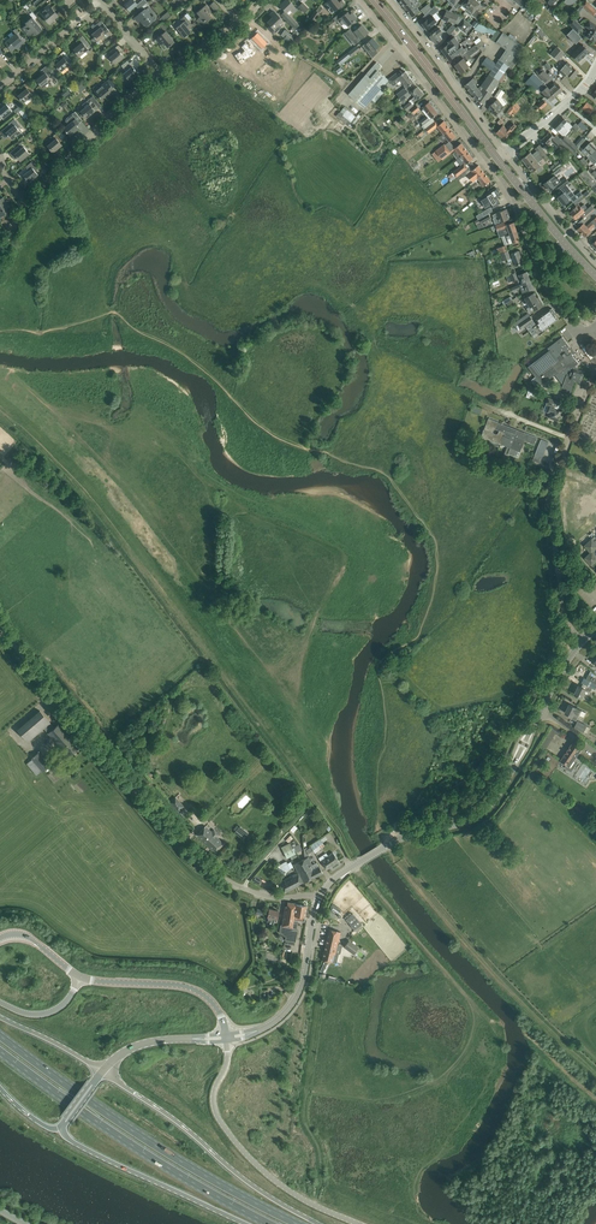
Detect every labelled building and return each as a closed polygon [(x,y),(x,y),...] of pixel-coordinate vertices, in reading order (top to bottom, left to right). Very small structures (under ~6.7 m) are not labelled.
[(137,4),(134,0),(125,0),(126,2),(124,4),(129,11),(135,6),(138,9),(149,0),(147,0),(146,1),(145,0),(142,0),(137,4)] [(280,5),(286,12),(289,9),(293,13),(297,10),(288,0),(285,0),(283,2),(282,2),(280,4),(280,5)] [(328,1),(324,4),(331,13),(339,8),(339,9),(345,4),(342,0),(341,0),(339,2),(337,0),(327,0),(328,1)] [(406,9),(413,3),(417,0),(400,0),(399,1),(406,9)] [(450,0),(448,2),(453,7),(453,6),(456,9),(462,2),(459,0),(450,0)] [(475,0),(466,0),(462,4),(467,9),(465,11),(475,0)] [(465,11),(471,15),(477,20),(482,13),(477,8),(481,3),(477,0),(475,0),(465,11)] [(582,5),(584,7),(586,9),(591,13),(593,16),(595,18),(595,9),(586,0),(582,5)] [(219,7),(214,1),(210,5),(215,11),(219,7)] [(141,7),(143,10),(134,18),(138,21),(141,19),(142,20),(141,22),(145,27),(146,27),(151,23),(150,22),(156,17),(148,7),(148,5),(146,3),(141,7)] [(299,6),(298,6),(305,13),(305,12),(307,10),(308,9),(302,3),(299,6)] [(413,3),(406,9),(412,17),(420,11),(413,3)] [(48,5),(39,12),(49,24),(50,23),(49,22),(57,16),(58,17),(58,16),(56,14),(55,15),(53,13),(54,12),(48,4),(47,5),(48,5)] [(200,16),(198,18),(203,24),(212,18),(209,15),(209,16),(207,14),(211,11),(206,5),(196,12),(200,16)] [(430,10),(427,5),(421,10),(425,15),(430,10)] [(435,6),(422,17),(425,21),(422,23),(427,30),(433,25),(432,25),(437,21),(433,15),(439,11),(435,6)] [(314,21),(319,13),(315,10),(310,18),(309,20),(312,22),(313,20),(314,21)] [(455,23),(458,15),(447,10),(444,18),(455,23)] [(168,11),(162,16),(165,20),(171,15),(168,11)] [(268,27),(274,34),(280,28),(277,25),(282,20),(274,11),(270,14),(273,17),(267,22),(270,25),(268,27)] [(344,22),(349,28),(356,23),(354,20),(356,18),(352,13),(349,15),(347,12),(338,19),(342,24),(344,22)] [(176,28),(184,37),(185,36),(185,37),(188,35),(187,34),(191,31),(189,29),(192,25),(187,19),(190,17),(187,13),(181,19),(183,22),(176,28)] [(290,15),(285,19),(293,27),(294,28),(298,25),(297,24),(297,23),(290,15)] [(38,33),(42,29),(32,17),(25,23),(26,24),(22,28),(28,36),(36,30),(38,33)] [(336,22),(333,18),(327,24),(330,27),(336,22)] [(457,26),(466,33),(472,25),(464,18),(457,26)] [(574,20),(569,24),(573,29),(574,29),(574,30),(575,29),(579,24),(575,21),(574,19),(574,20)] [(97,41),(104,36),(106,38),(111,33),(101,20),(94,26),(97,29),(91,34),(97,41)] [(586,36),(594,42),(595,39),(595,25),(590,21),(586,26),(591,29),(586,36)] [(160,24),(165,31),(168,28),(163,22),(160,24)] [(485,33),(485,32),(487,27),(479,23),(472,28),(485,33)] [(352,39),(355,43),(360,39),(367,32),(361,25),(354,31),(353,32),(350,28),(345,33),(351,40),(352,39)] [(436,31),(435,32),(430,36),(436,44),(442,39),(439,35),(443,32),(440,29),(436,32),(436,31)] [(573,29),(567,34),(570,37),(569,38),(572,41),(573,40),(577,45),(583,38),(578,33),(574,30),(574,29),(573,29)] [(281,34),(284,36),(286,33),(295,39),(299,33),(295,30),(292,35),(284,30),(281,34)] [(486,58),(483,63),(492,71),(490,73),(489,74),(490,74),(499,80),(499,81),(501,82),(506,75),(504,73),(508,66),(509,65),(515,57),(517,54),(521,48),(522,46),(503,33),(502,34),(498,31),(497,30),(493,35),(491,39),(496,42),(506,50),(496,65),(486,58)] [(4,40),(4,41),(5,42),(8,46),(12,50),(15,47),(18,45),(20,47),(24,44),(23,43),(26,40),(22,36),(19,31),(16,34),(16,33),(9,39),(8,37),(7,37),(6,37),(4,39),(4,40)] [(174,42),(165,31),(155,39),(160,45),(163,42),(167,47),(174,42)] [(257,32),(251,38),(261,48),(262,48),(261,47),(266,42),(267,43),(267,42),(257,32)] [(284,39),(290,43),(293,39),(294,40),(295,39),(286,33),(284,36),(285,37),(284,39)] [(82,42),(73,50),(78,56),(88,49),(86,47),(89,44),(82,36),(78,39),(78,40),(79,39),(82,42)] [(455,37),(449,41),(450,43),(442,49),(446,55),(460,44),(455,37)] [(368,53),(378,45),(372,38),(362,46),(368,53)] [(485,44),(482,40),(467,51),(470,55),(480,48),(479,48),(485,44)] [(240,51),(234,55),(241,65),(241,64),(245,61),(246,62),(246,61),(244,59),(250,55),(251,57),(252,57),(251,56),(256,51),(257,52),(257,51),(254,48),(256,46),(252,42),(250,44),(247,41),(241,46),(244,50),(241,53),(240,51)] [(123,50),(118,44),(109,52),(112,55),(109,57),(115,64),(124,56),(121,53),(123,50)] [(461,56),(467,51),(469,50),(466,47),(464,49),(460,44),(446,55),(450,60),(459,53),(461,55),(461,56)] [(582,44),(572,54),(579,61),(583,57),(583,58),(585,55),(589,51),(582,44)] [(352,56),(360,50),(357,46),(348,52),(352,56)] [(564,53),(557,46),(551,54),(558,60),(564,53)] [(320,60),(327,52),(324,49),(317,58),(320,60)] [(60,72),(69,64),(72,68),(76,65),(64,51),(57,56),(61,60),(54,65),(60,72)] [(352,56),(348,52),(339,60),(338,63),(340,65),(351,56),(351,57),(352,56)] [(464,58),(463,58),(459,62),(455,65),(461,74),(466,70),(465,70),(469,66),(466,62),(468,60),(466,57),(464,58)] [(515,57),(509,65),(512,68),(513,68),(519,60),(517,59),(515,57)] [(137,67),(132,61),(124,68),(126,71),(123,74),(129,81),(138,73),(135,69),(137,67)] [(377,62),(349,94),(364,108),(389,80),(378,70),(381,66),(377,62)] [(573,67),(569,64),(567,62),(559,71),(565,76),(567,74),(572,79),(579,72),(573,67)] [(45,73),(36,80),(40,85),(42,87),(48,82),(52,87),(58,82),(53,75),(52,75),(55,73),(47,64),(45,66),(41,70),(42,69),(45,73)] [(536,72),(539,75),(538,75),(545,82),(550,77),(544,70),(542,68),(538,71),(537,70),(536,72)] [(392,77),(390,78),(391,80),(390,81),(393,85),(400,80),(401,79),(407,87),(414,82),(405,71),(402,73),(400,70),(392,77)] [(483,95),(477,100),(484,105),(492,93),(491,93),(499,81),(499,80),(490,74),(481,86),(484,88),(481,92),(483,95)] [(540,85),(541,85),(544,83),(543,82),(534,74),(526,82),(530,87),(531,86),(536,90),(540,85)] [(473,78),(469,81),(464,85),(472,94),(478,88),(475,84),(477,83),(473,78)] [(107,81),(94,91),(102,101),(112,93),(109,89),(111,87),(112,88),(113,88),(107,81)] [(27,88),(18,96),(23,103),(32,95),(31,93),(34,91),(27,82),(22,86),(24,85),(27,88)] [(556,82),(549,88),(548,88),(555,96),(563,89),(558,84),(558,85),(556,82)] [(548,88),(549,88),(545,83),(544,83),(541,85),(542,86),(541,86),(544,89),(542,91),(546,95),(546,96),(550,101),(555,96),(548,88)] [(81,93),(86,87),(82,84),(77,89),(81,93)] [(418,87),(413,91),(411,92),(415,96),(409,101),(410,102),(404,107),(407,111),(408,110),(413,106),(413,105),(414,103),(414,102),(424,95),(418,87)] [(496,98),(502,90),(498,87),(492,95),(496,98)] [(398,93),(397,94),(400,98),(408,92),(405,88),(398,93)] [(478,88),(472,94),(476,100),(477,100),(483,95),(481,92),(478,88)] [(82,105),(84,108),(80,111),(86,118),(95,110),(97,107),(98,108),(96,106),(99,103),(93,96),(82,105)] [(495,115),(500,112),(502,110),(501,109),(504,107),(502,103),(498,99),(490,105),(490,106),(488,108),(491,112),(492,111),(495,115)] [(544,100),(538,105),(541,109),(547,103),(544,100)] [(424,108),(422,110),(427,116),(429,119),(429,120),(432,118),(433,117),(438,113),(429,102),(424,105),(423,107),(424,108)] [(582,108),(594,117),(595,114),(595,106),(594,108),(587,102),(582,108)] [(3,119),(12,111),(6,104),(3,106),(1,103),(0,104),(0,115),(3,119)] [(511,114),(514,112),(516,114),(520,109),(514,104),(508,111),(511,114)] [(347,110),(340,119),(348,125),(355,116),(347,110)] [(67,124),(68,125),(63,128),(69,135),(78,128),(76,125),(82,120),(75,111),(68,117),(67,118),(66,119),(66,121),(66,123),(67,124)] [(573,126),(562,116),(557,121),(561,124),(564,126),(565,125),(571,130),(570,129),(573,126)] [(8,124),(9,124),(0,132),(5,138),(8,135),(11,139),(20,132),(15,125),(18,123),(14,118),(8,124)] [(429,133),(437,126),(443,134),(450,129),(444,121),(439,124),(436,120),(426,128),(429,133)] [(557,121),(552,126),(557,130),(563,136),(561,139),(575,151),(577,148),(578,147),(580,144),(582,142),(579,140),(575,144),(566,136),(571,130),(565,125),(564,126),(561,124),(557,121)] [(516,126),(512,122),(506,129),(503,125),(500,128),(496,133),(504,140),(511,132),(510,132),(516,126)] [(450,129),(443,134),(439,137),(442,141),(444,141),(447,139),(449,141),(456,136),(450,129)] [(543,139),(549,144),(552,141),(557,145),(560,143),(570,152),(572,154),(572,153),(573,154),(574,152),(556,135),(554,136),(550,132),(543,139)] [(62,140),(63,140),(57,133),(51,137),(53,140),(47,146),(52,153),(62,145),(59,141),(61,139),(62,140)] [(586,146),(584,148),(591,155),(595,149),(595,147),(591,142),(586,146)] [(460,156),(461,156),(467,151),(461,143),(454,148),(456,150),(454,152),(454,153),(457,158),(460,156)] [(448,148),(445,145),(445,144),(436,151),(439,155),(448,148)] [(539,153),(544,150),(540,145),(535,148),(539,153)] [(21,149),(18,146),(9,153),(14,159),(17,157),(20,161),(29,153),(24,147),(21,149)] [(439,155),(435,158),(438,161),(442,159),(451,152),(450,151),(448,148),(439,155)] [(543,158),(548,155),(544,150),(539,153),(543,158)] [(473,159),(467,151),(461,156),(467,164),(473,159)] [(530,152),(522,158),(527,165),(536,159),(534,157),(530,152)] [(534,157),(536,159),(527,165),(533,172),(536,170),(538,172),(543,169),(540,166),(541,166),(538,162),(543,158),(539,153),(534,157)] [(26,166),(26,167),(18,174),(23,180),(25,178),(29,182),(38,174),(35,171),(38,168),(32,161),(26,166)] [(456,178),(461,174),(468,168),(464,163),(452,173),(456,178)] [(467,174),(473,182),(475,180),(475,181),(478,178),(484,173),(478,165),(472,170),(472,171),(467,174)] [(592,188),(595,185),(595,182),(587,171),(585,169),(584,170),(584,171),(581,174),(592,188)] [(490,181),(484,173),(478,178),(481,182),(479,183),(482,186),(483,185),(484,186),(490,181)] [(558,177),(557,178),(554,175),(544,183),(547,187),(547,188),(549,190),(550,191),(556,186),(557,185),(561,189),(566,185),(562,180),(561,181),(558,177)] [(479,185),(475,181),(475,180),(473,182),(468,185),(469,186),(466,188),(468,190),(471,188),(471,189),(473,187),(474,189),(479,185)] [(564,192),(558,197),(564,204),(568,201),(570,199),(571,199),(575,196),(572,192),(567,184),(566,185),(561,189),(564,192)] [(486,196),(480,198),(485,207),(491,204),(492,207),(500,203),(496,197),(499,195),(499,196),(500,195),(499,193),(496,188),(485,195),(486,196)] [(571,199),(570,199),(573,202),(582,195),(580,191),(575,196),(571,199)] [(3,197),(0,199),(0,217),(8,212),(8,211),(7,212),(6,209),(9,207),(3,197)] [(576,219),(581,215),(584,218),(595,209),(592,205),(587,209),(584,205),(581,207),(578,204),(573,209),(574,210),(570,213),(576,219)] [(490,207),(481,213),(483,216),(489,213),(493,211),(490,207)] [(501,222),(503,221),(509,219),(508,217),(509,217),(506,209),(497,212),(497,213),(493,215),(494,218),(495,219),(494,220),(495,223),(496,223),(497,225),(500,224),(501,223),(501,222)] [(479,219),(475,221),(479,229),(484,227),(482,223),(491,218),(489,213),(483,216),(479,219)] [(577,229),(585,237),(591,231),(590,230),(594,227),(595,225),(595,226),(595,218),(587,227),(584,223),(579,228),(577,229)] [(504,230),(498,232),(500,237),(502,237),(506,235),(507,235),(517,231),(514,222),(508,224),(507,225),(503,226),(504,229),(504,230)] [(507,235),(506,235),(508,241),(509,244),(513,243),(515,242),(520,240),(517,231),(507,235)] [(517,267),(517,265),(523,263),(519,251),(512,253),(512,254),(509,254),(508,251),(502,253),(504,260),(510,258),(510,257),(513,256),(514,261),(511,262),(513,268),(517,267)] [(510,275),(509,275),(512,281),(513,281),(517,279),(519,284),(530,280),(527,271),(526,272),(524,273),(517,275),(516,272),(510,275)] [(523,292),(528,290),(534,288),(530,280),(519,284),(520,285),(516,286),(517,290),(521,288),(523,292)] [(540,301),(539,301),(537,298),(534,293),(525,298),(530,307),(527,308),(529,313),(534,310),(543,305),(540,301)] [(539,335),(546,330),(545,329),(553,322),(558,319),(554,314),(555,313),(552,308),(550,309),(537,319),(539,323),(533,327),(539,335)] [(523,321),(519,323),(522,328),(533,320),(530,316),(523,321)] [(560,392),(564,393),(569,396),(575,382),(580,384),(585,372),(576,368),(574,367),(579,363),(576,360),(576,359),(575,358),(574,357),(574,356),(574,357),(571,353),(569,350),(571,348),(562,337),(548,348),(549,350),(528,367),(542,385),(557,374),(556,373),(558,371),(562,377),(559,379),(563,383),(563,384),(560,392)] [(527,390),(525,398),(529,399),(530,397),(533,398),(534,396),(536,397),(538,394),(527,390)] [(559,401),(553,399),(548,397),(546,403),(550,404),(549,407),(548,407),(546,412),(549,413),(548,417),(558,421),(560,415),(562,416),(563,412),(554,408),(555,406),(557,407),(559,401)] [(489,418),(486,424),(484,429),(483,429),(481,435),(481,436),(485,438),(485,437),(491,439),(501,443),(502,440),(501,440),(504,432),(507,426),(504,425),(503,426),(502,426),(502,424),(498,423),(498,422),(489,418)] [(504,432),(501,440),(502,440),(501,443),(508,446),(504,457),(503,458),(506,459),(507,458),(508,453),(517,430),(514,429),(513,430),(511,429),(512,428),(507,426),(504,432)] [(534,445),(537,438),(524,432),(523,434),(522,434),(522,432),(517,430),(508,453),(514,456),(517,450),(521,452),(522,448),(521,448),(524,441),(534,445)] [(546,449),(548,442),(541,439),(538,446),(546,449)] [(535,454),(533,460),(540,463),(541,461),(542,457),(535,454)] [(594,542),(592,539),(584,546),(591,553),(585,558),(591,565),(595,561),(595,540),(594,542)] [(575,693),(574,694),(582,698),(586,690),(590,692),(592,688),(595,689),(595,686),(595,684),(584,678),(582,683),(584,683),(582,687),(579,686),(577,689),(576,688),(574,692),(575,693)] [(576,708),(569,704),(565,713),(572,716),(571,718),(576,721),(581,710),(576,708)] [(62,747),(70,756),(78,749),(58,724),(54,728),(50,723),(40,711),(18,730),(28,742),(44,728),(61,748),(62,747)] [(587,726),(577,721),(574,727),(587,733),(589,728),(586,726),(587,726)] [(542,746),(547,749),(553,738),(557,739),(561,732),(552,727),(542,746)] [(578,761),(576,760),(583,749),(573,742),(560,761),(567,765),(565,768),(571,772),(578,761)] [(49,765),(38,752),(31,758),(32,759),(26,763),(36,775),(41,770),(42,771),(49,765)] [(178,811),(183,806),(175,797),(170,802),(178,811)] [(577,801),(573,807),(580,812),(584,807),(577,801)] [(293,833),(298,827),(295,825),(290,831),(293,833)] [(211,832),(205,826),(196,836),(214,852),(223,843),(217,838),(218,837),(217,836),(219,834),(214,829),(211,832)] [(243,837),(246,833),(239,827),(236,830),(243,837)] [(314,853),(325,845),(319,839),(310,846),(310,847),(314,853)] [(290,842),(281,847),(287,858),(295,853),(290,842)] [(327,869),(338,861),(333,853),(321,861),(327,869)] [(316,876),(323,873),(319,867),(317,863),(312,865),(308,857),(305,859),(308,866),(305,867),(306,869),(307,868),(309,873),(312,872),(314,877),(316,877),(316,876)] [(305,859),(294,865),(298,873),(293,876),(298,886),(314,877),(312,872),(309,873),(307,868),(306,869),(305,867),(308,866),(305,859)] [(257,875),(254,880),(259,883),(262,878),(257,875)] [(284,880),(278,883),(284,893),(298,886),(293,876),(284,880)] [(288,940),(287,944),(295,945),(295,941),(295,942),(297,930),(292,929),(293,919),(304,921),(306,905),(288,902),(287,907),(285,907),(282,925),(280,925),(279,932),(285,937),(285,940),(288,940)] [(278,911),(269,909),(266,921),(270,922),(269,924),(273,924),(274,920),(277,921),(278,918),(277,918),(278,911)] [(345,919),(356,932),(363,925),(352,913),(345,919)] [(322,960),(331,962),(333,954),(335,954),(340,932),(329,929),(322,960)] [(358,948),(349,941),(344,948),(353,955),(358,948)]
